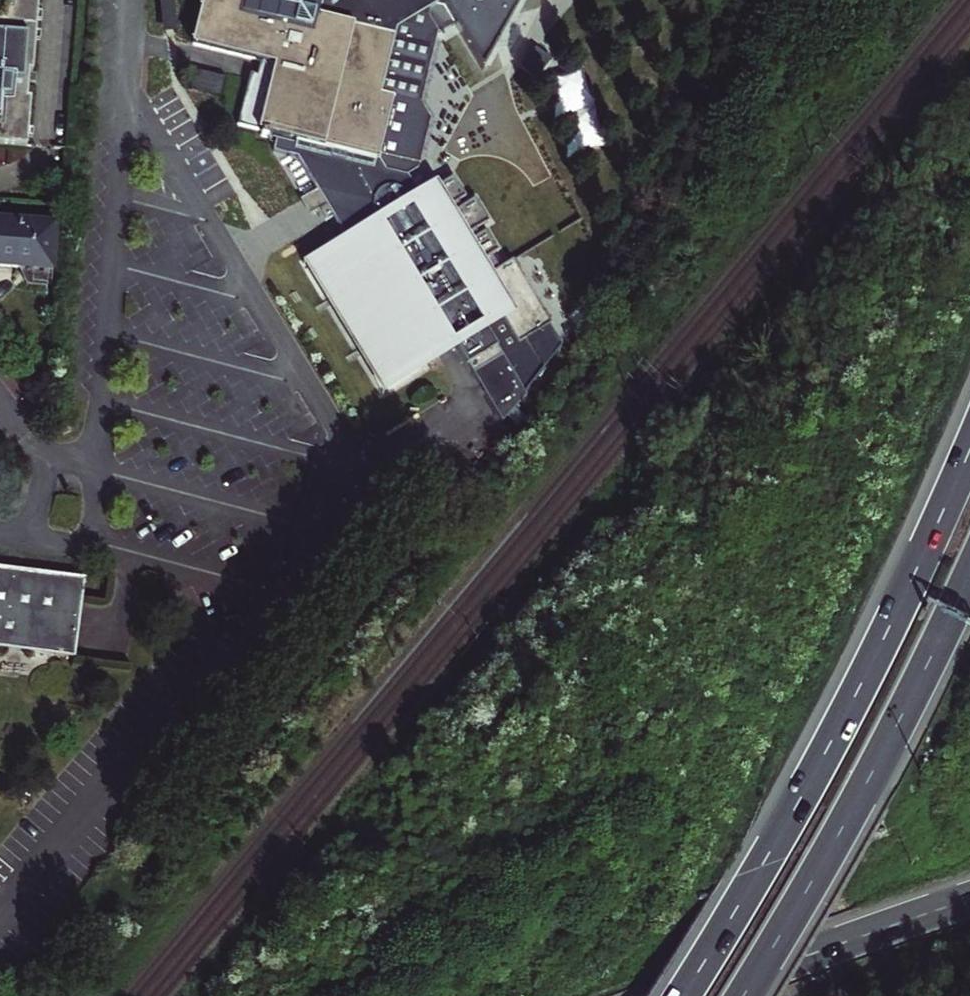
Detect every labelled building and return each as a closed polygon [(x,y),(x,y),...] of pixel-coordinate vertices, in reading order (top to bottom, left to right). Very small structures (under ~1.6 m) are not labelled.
[(25,149),(25,148),(30,148),(30,147),(25,147),(26,141),(26,133),(29,101),(25,101),(27,83),(27,74),(31,74),(33,44),(34,36),(35,24),(35,16),(37,0),(0,0),(0,147),(25,149)] [(331,239),(288,264),(365,397),(429,360),(440,354),(449,370),(451,369),(455,377),(486,360),(481,351),(483,350),(474,334),(468,325),(482,317),(488,327),(502,350),(534,331),(536,330),(498,266),(484,274),(477,261),(484,256),(472,237),(465,241),(462,235),(476,227),(462,203),(448,211),(445,205),(451,201),(440,182),(440,181),(410,198),(413,203),(410,205),(395,179),(404,173),(417,122),(408,106),(426,36),(416,19),(420,6),(433,9),(435,0),(192,0),(181,43),(250,60),(246,73),(238,71),(225,124),(250,131),(249,135),(255,136),(256,132),(264,134),(260,151),(284,157),(303,190),(294,195),(303,211),(311,223),(319,219),(331,239)] [(433,9),(420,6),(416,19),(426,36),(442,26),(472,70),(509,0),(435,0),(433,9)] [(567,155),(605,144),(582,67),(544,78),(567,155)] [(0,221),(0,268),(52,271),(55,224),(0,221)] [(486,360),(455,377),(484,425),(508,399),(507,397),(545,351),(534,331),(502,350),(488,327),(482,317),(468,325),(474,334),(483,350),(481,351),(486,360)] [(77,658),(87,581),(0,570),(0,649),(77,658)]
